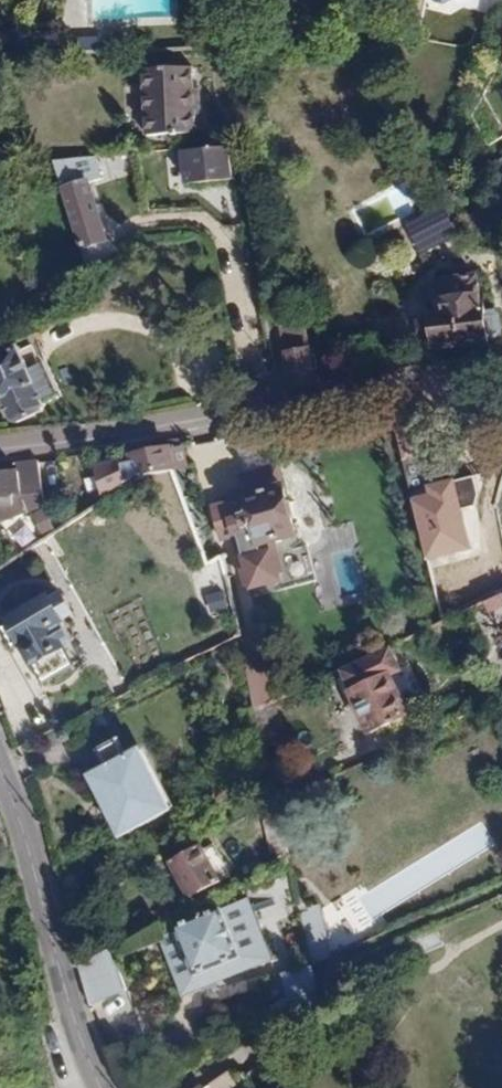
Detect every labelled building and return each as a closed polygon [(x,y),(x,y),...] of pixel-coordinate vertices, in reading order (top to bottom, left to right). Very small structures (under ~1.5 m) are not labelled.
[(195,66),(146,68),(149,131),(197,129),(195,66)] [(227,145),(181,151),(185,186),(231,179),(227,145)] [(100,154),(53,159),(86,276),(107,261),(101,244),(108,242),(91,180),(104,167),(100,154)] [(443,216),(415,233),(423,245),(450,228),(443,216)] [(483,305),(479,306),(475,275),(442,279),(446,313),(424,315),(428,348),(488,341),(483,305)] [(293,321),(281,323),(283,338),(294,337),(293,321)] [(19,347),(0,357),(0,408),(4,406),(12,424),(45,407),(19,347)] [(306,347),(282,351),(287,381),(311,377),(309,370),(315,369),(313,353),(307,354),(306,347)] [(426,484),(448,480),(435,411),(413,415),(426,484)] [(171,445),(130,452),(131,461),(134,476),(175,469),(172,447),(171,445)] [(184,446),(172,447),(175,469),(187,467),(184,446)] [(90,467),(100,494),(126,482),(118,462),(117,458),(90,467)] [(38,460),(17,462),(17,469),(20,494),(42,492),(38,460)] [(131,461),(118,462),(126,482),(134,476),(131,461)] [(294,534),(277,467),(239,477),(242,487),(229,491),(231,499),(240,537),(243,547),(294,534)] [(13,495),(20,494),(17,469),(0,471),(0,504),(13,503),(13,495)] [(410,496),(425,562),(473,552),(457,478),(448,480),(426,484),(427,492),(410,496)] [(219,542),(240,537),(231,499),(210,504),(219,542)] [(284,586),(274,549),(238,559),(248,595),(284,586)] [(6,623),(0,626),(0,635),(8,648),(17,642),(38,683),(68,667),(48,628),(57,623),(55,620),(67,613),(56,594),(44,600),(42,597),(4,619),(6,623)] [(386,676),(347,695),(367,735),(406,717),(386,676)] [(170,810),(137,745),(79,774),(112,839),(170,810)] [(207,845),(197,851),(195,847),(165,862),(183,899),(213,885),(211,880),(222,874),(207,845)] [(270,961),(245,899),(154,936),(179,998),(270,961)] [(333,901),(319,909),(323,920),(339,911),(333,901)] [(89,1004),(123,991),(108,956),(77,967),(89,1004)] [(314,967),(286,973),(294,1016),(320,1000),(314,967)] [(230,1076),(206,1086),(206,1087),(235,1087),(230,1076)]
